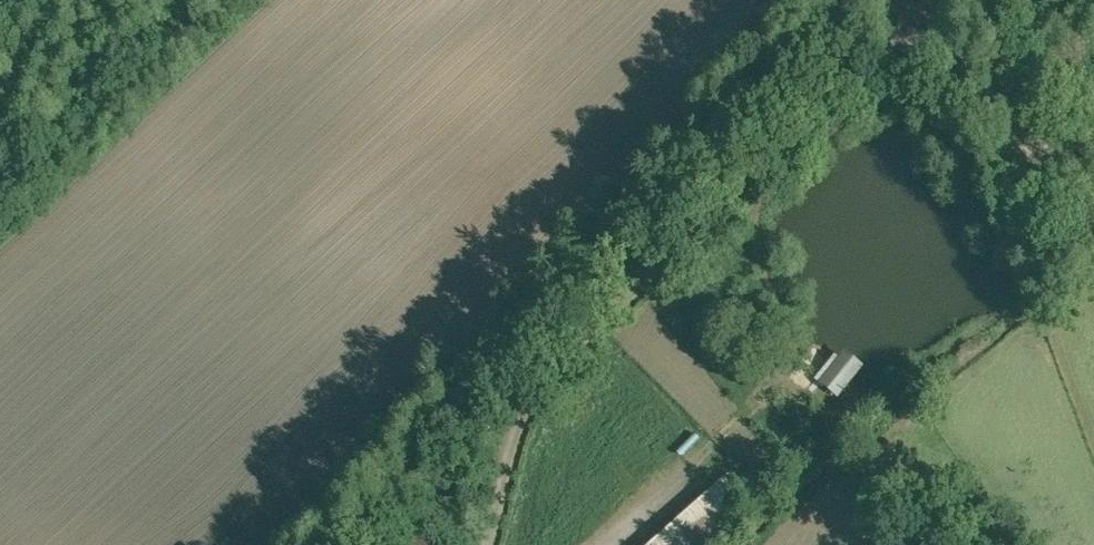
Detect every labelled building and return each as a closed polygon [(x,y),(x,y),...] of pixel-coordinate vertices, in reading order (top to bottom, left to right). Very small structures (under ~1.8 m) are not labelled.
[(661,544),(708,544),(750,508),(729,485),(661,544)] [(414,544),(430,544),(421,537),(414,544)]
